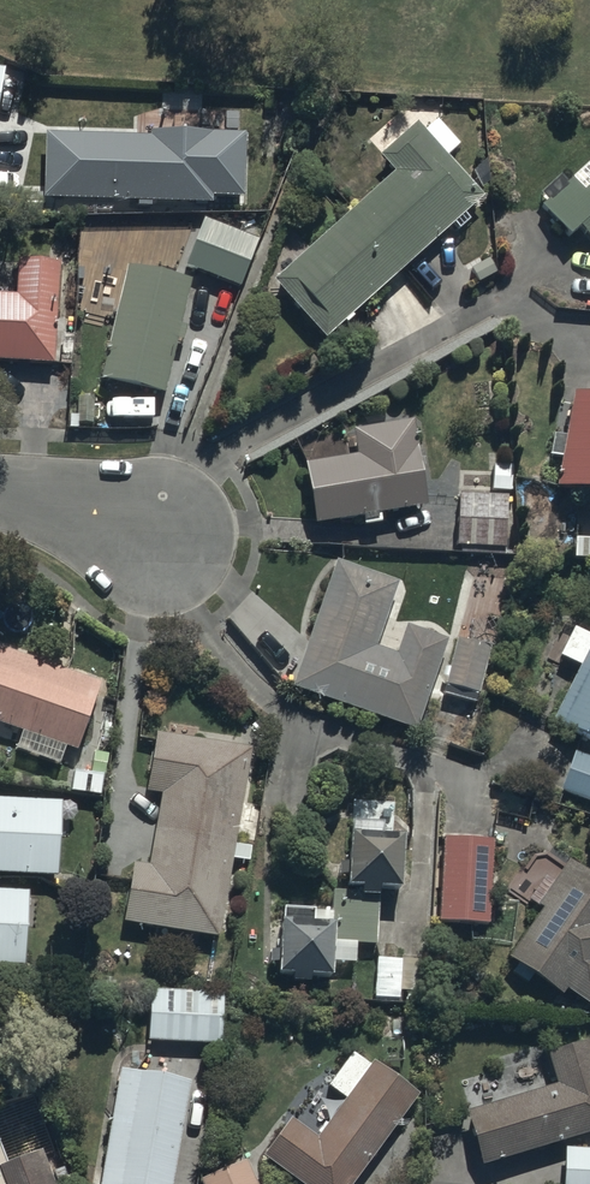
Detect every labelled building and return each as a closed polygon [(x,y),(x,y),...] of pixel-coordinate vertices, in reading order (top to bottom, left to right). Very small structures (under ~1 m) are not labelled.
[(324,341),(454,227),(457,231),(468,221),(465,217),(484,201),(448,160),(460,148),(438,123),(427,133),(419,124),(379,159),(394,177),(273,283),(324,341)] [(41,137),(41,205),(239,206),(239,138),(41,137)] [(548,214),(589,261),(589,177),(548,214)] [(206,223),(187,270),(240,292),(259,244),(206,223)] [(52,370),(60,263),(15,260),(13,296),(0,295),(0,366),(52,370)] [(128,271),(101,385),(166,401),(193,286),(128,271)] [(551,494),(589,501),(589,398),(572,394),(551,494)] [(300,464),(313,531),(426,509),(409,421),(348,433),(352,453),(300,464)] [(508,497),(459,495),(458,548),(507,549),(508,497)] [(289,694),(415,735),(446,639),(386,620),(399,581),(333,559),(289,694)] [(458,641),(445,687),(478,696),(491,650),(458,641)] [(589,745),(589,642),(547,723),(589,745)] [(70,763),(96,688),(0,655),(0,739),(70,763)] [(120,926),(216,943),(251,750),(155,732),(120,926)] [(559,794),(589,804),(589,758),(573,753),(559,794)] [(60,879),(63,805),(0,802),(0,877),(60,879)] [(398,896),(400,835),(346,833),(344,891),(327,891),(326,913),(277,911),(274,987),(328,989),(329,967),(354,968),(355,948),(376,948),(378,895),(398,896)] [(489,840),(439,839),(437,925),(487,927),(489,840)] [(568,864),(538,908),(543,911),(508,962),(514,966),(510,972),(529,985),(534,978),(563,998),(567,992),(589,1008),(589,879),(568,864)] [(23,973),(26,896),(0,895),(0,972),(23,973)] [(150,991),(148,1042),(221,1045),(223,994),(150,991)] [(480,1175),(589,1138),(589,1050),(587,1041),(544,1056),(556,1091),(463,1122),(480,1175)] [(294,1183),(357,1183),(418,1099),(370,1064),(314,1141),(289,1123),(261,1161),(294,1183)] [(187,1085),(115,1073),(96,1183),(170,1183),(187,1085)] [(41,1153),(7,1166),(0,1147),(0,1183),(52,1183),(41,1153)] [(564,1149),(562,1183),(589,1183),(589,1150),(564,1149)] [(201,1182),(201,1183),(258,1183),(249,1162),(201,1182)]
